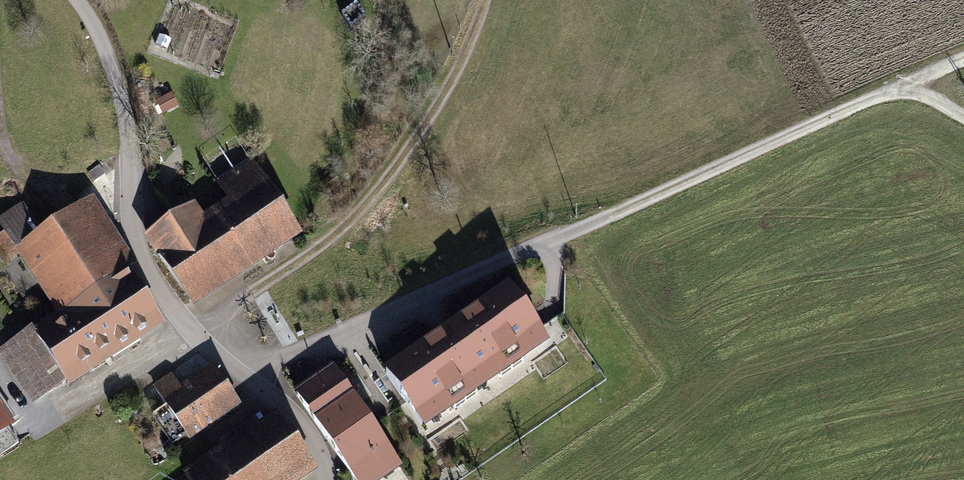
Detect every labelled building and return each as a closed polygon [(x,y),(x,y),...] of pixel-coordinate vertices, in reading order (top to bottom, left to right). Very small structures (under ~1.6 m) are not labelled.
[(369,19),(357,5),(344,16),(356,30),(369,19)] [(159,102),(165,113),(180,105),(174,94),(159,102)] [(196,210),(149,240),(193,310),(305,239),(257,164),(222,185),(234,204),(204,222),(196,210)] [(323,186),(329,196),(341,188),(335,178),(323,186)] [(0,219),(0,225),(60,317),(81,303),(114,353),(162,322),(87,206),(43,235),(23,204),(0,219)] [(388,372),(426,428),(550,343),(511,287),(388,372)] [(60,317),(35,333),(33,329),(0,350),(0,355),(33,405),(114,353),(81,303),(60,317)] [(172,377),(158,386),(192,438),(239,407),(212,366),(179,388),(172,377)] [(298,393),(357,479),(382,479),(402,467),(335,369),(298,393)] [(1,401),(0,402),(0,435),(16,425),(1,401)] [(279,420),(261,432),(255,423),(225,444),(230,451),(193,477),(195,479),(301,479),(314,471),(279,420)]
